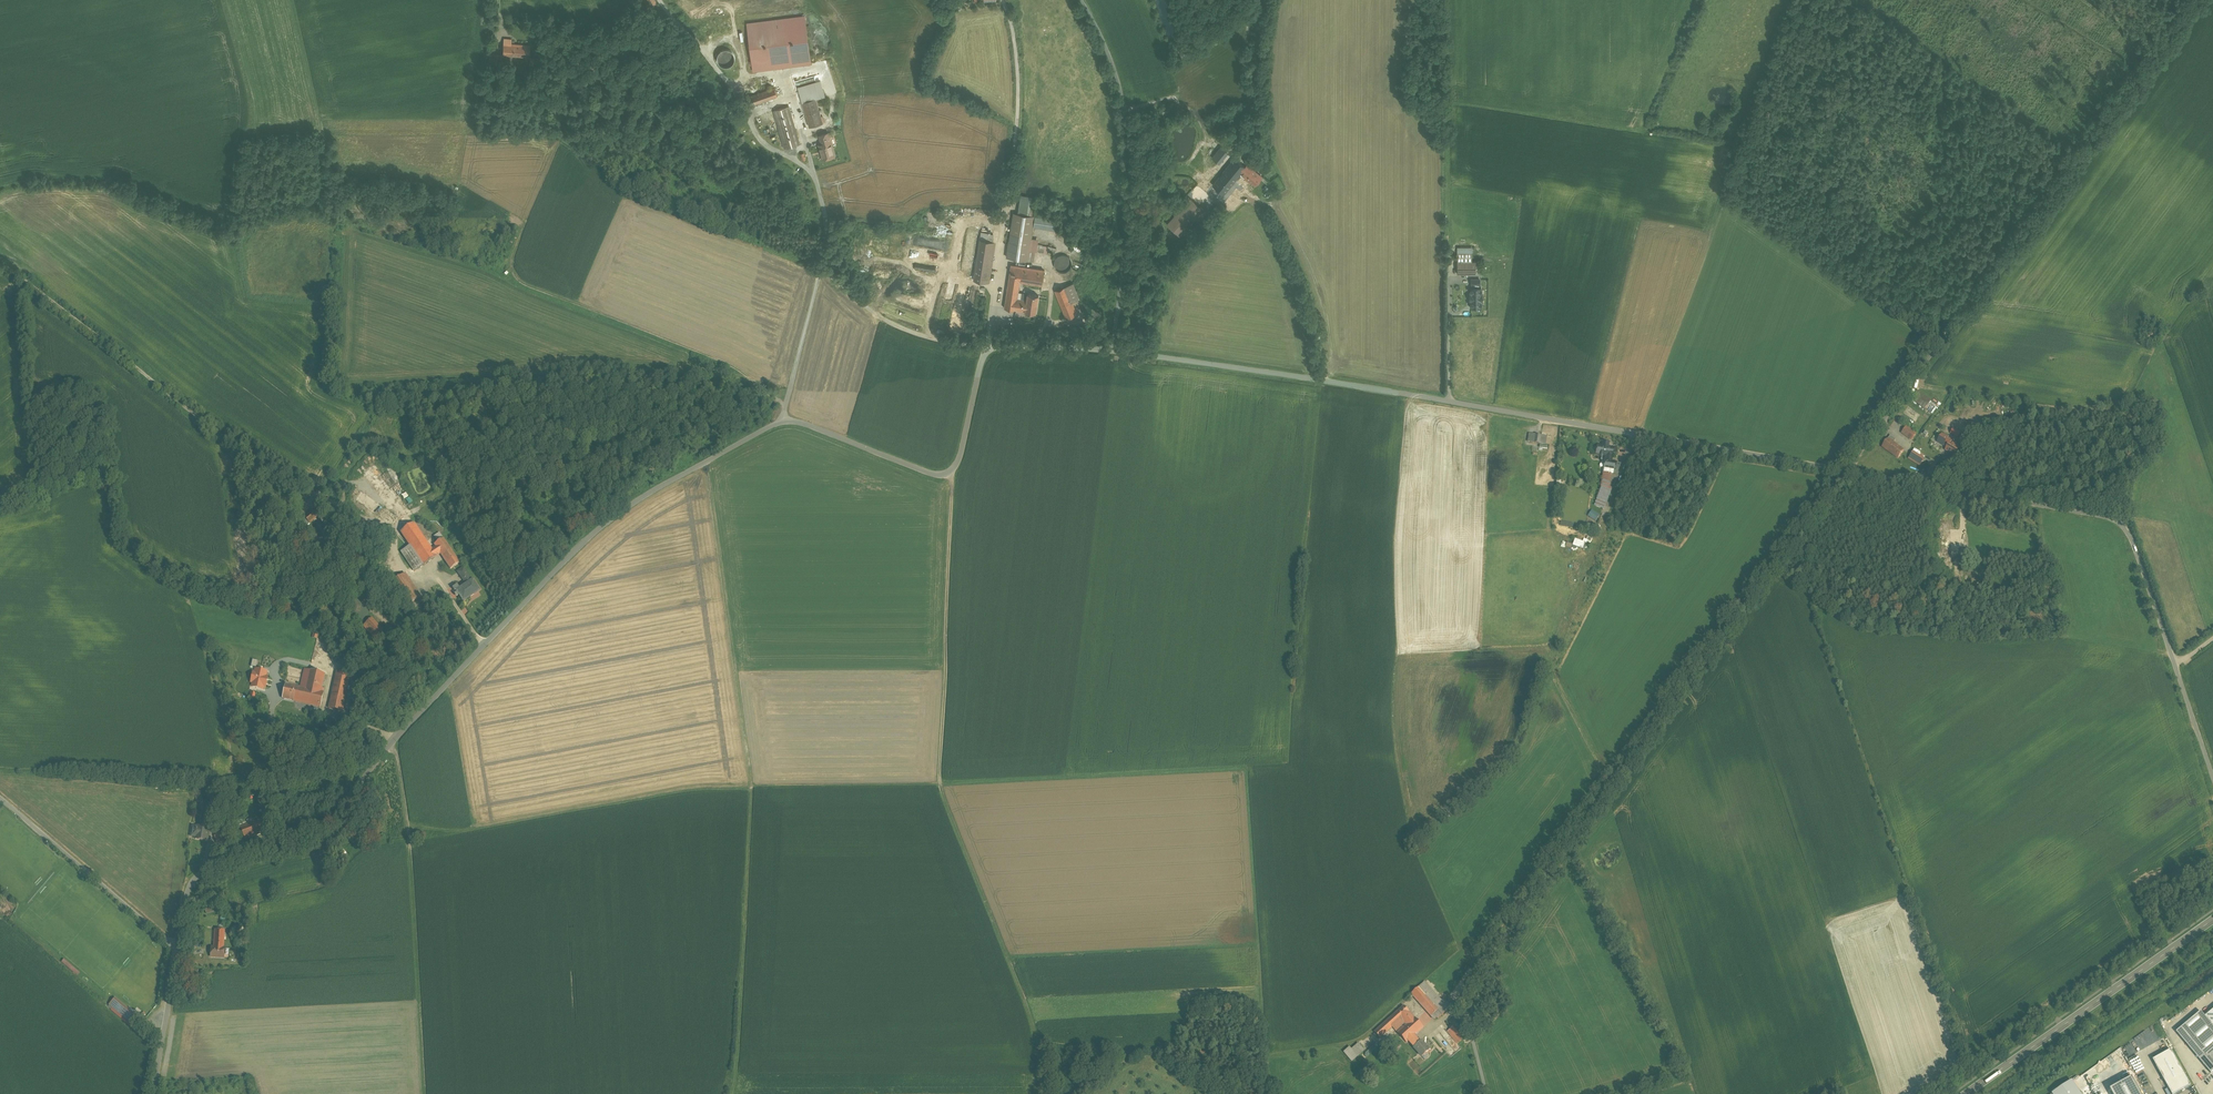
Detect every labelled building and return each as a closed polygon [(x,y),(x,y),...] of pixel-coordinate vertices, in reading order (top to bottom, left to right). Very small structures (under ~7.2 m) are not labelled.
[(804,16),(748,23),(754,71),(810,64),(804,16)] [(529,45),(504,43),(503,54),(529,56),(529,45)] [(718,57),(717,58),(717,60),(718,61),(718,63),(719,64),(721,65),(722,66),(723,67),(725,67),(727,67),(728,67),(730,67),(731,66),(732,65),(733,63),(734,62),(735,61),(735,59),(735,57),(735,56),(734,54),(733,53),(732,52),(730,51),(729,50),(727,50),(726,50),(724,50),(723,50),(721,51),(720,52),(719,54),(718,55),(718,57)] [(501,54),(490,53),(489,63),(492,63),(501,64),(501,54)] [(816,98),(803,102),(810,127),(823,123),(816,98)] [(789,106),(774,111),(785,148),(800,144),(789,106)] [(829,137),(821,139),(822,144),(819,145),(823,159),(835,156),(829,137)] [(1223,149),(1217,157),(1221,160),(1228,152),(1223,149)] [(1221,166),(1218,171),(1221,173),(1231,158),(1230,157),(1229,158),(1225,156),(1219,164),(1221,166)] [(1235,158),(1213,185),(1224,194),(1246,167),(1235,158)] [(1252,169),(1251,171),(1246,167),(1240,175),(1245,178),(1249,181),(1250,180),(1255,185),(1262,177),(1252,169)] [(1185,178),(1184,178),(1183,179),(1182,179),(1181,180),(1180,180),(1180,181),(1179,182),(1179,183),(1178,184),(1178,185),(1178,186),(1178,187),(1179,188),(1179,189),(1180,190),(1181,191),(1182,191),(1183,192),(1184,192),(1185,192),(1186,192),(1187,192),(1188,192),(1189,191),(1190,190),(1191,189),(1191,188),(1192,187),(1192,186),(1192,185),(1192,184),(1192,183),(1191,182),(1191,181),(1190,180),(1189,180),(1188,179),(1187,179),(1186,178),(1185,178)] [(1017,213),(1029,214),(1031,196),(1019,195),(1017,213)] [(1203,209),(1191,198),(1169,223),(1181,234),(1203,209)] [(1220,206),(1218,204),(1211,212),(1221,220),(1228,212),(1224,208),(1220,206)] [(1035,216),(1014,213),(1007,257),(1028,261),(1029,250),(1035,216)] [(980,240),(974,280),(986,282),(992,241),(980,240)] [(1067,255),(1065,254),(1063,254),(1061,254),(1060,255),(1059,255),(1058,256),(1057,257),(1056,259),(1055,260),(1055,261),(1054,262),(1054,264),(1055,265),(1055,267),(1056,268),(1057,269),(1057,270),(1058,271),(1059,271),(1060,272),(1061,272),(1063,272),(1064,272),(1065,272),(1067,272),(1068,271),(1069,271),(1069,270),(1070,270),(1071,269),(1071,268),(1072,267),(1072,266),(1072,264),(1073,263),(1072,262),(1072,261),(1072,260),(1071,258),(1070,257),(1069,256),(1068,256),(1067,255)] [(1478,262),(1457,262),(1457,274),(1478,274),(1478,262)] [(1045,270),(1011,265),(1007,291),(1019,293),(1020,282),(1042,285),(1045,270)] [(1073,283),(1055,291),(1061,306),(1066,319),(1077,314),(1072,301),(1078,299),(1079,299),(1073,283)] [(1480,287),(1466,287),(1466,310),(1481,309),(1480,287)] [(1039,295),(1028,294),(1019,293),(1007,291),(1005,308),(1016,310),(1025,311),(1036,313),(1039,295)] [(1931,401),(1918,392),(1912,400),(1920,405),(1925,409),(1931,401)] [(1550,433),(1527,426),(1524,439),(1546,445),(1550,433)] [(1916,434),(1907,427),(1902,433),(1912,440),(1916,434)] [(1961,433),(1954,429),(1951,433),(1958,437),(1961,433)] [(1958,437),(1951,433),(1949,438),(1953,440),(1955,442),(1958,437)] [(1896,439),(1891,436),(1882,447),(1898,459),(1904,451),(1894,443),(1896,439)] [(1609,443),(1607,443),(1608,443),(1607,443),(1605,443),(1605,442),(1605,443),(1603,442),(1603,445),(1598,445),(1598,448),(1597,448),(1598,448),(1597,452),(1596,452),(1597,452),(1596,455),(1602,456),(1601,461),(1605,461),(1605,463),(1604,465),(1604,466),(1603,472),(1609,473),(1611,462),(1613,455),(1613,454),(1613,451),(1614,451),(1613,451),(1614,448),(1611,447),(1612,444),(1609,444),(1609,443)] [(1951,443),(1946,450),(1955,456),(1960,448),(1954,444),(1951,443)] [(1914,448),(1907,459),(1920,466),(1925,458),(1918,454),(1919,452),(1914,448)] [(1616,463),(1611,462),(1609,473),(1617,475),(1621,464),(1616,463)] [(1609,484),(1602,483),(1601,487),(1603,487),(1597,504),(1605,507),(1612,489),(1609,488),(1609,484)] [(1599,515),(1594,512),(1590,517),(1596,521),(1599,515)] [(436,552),(414,518),(400,527),(423,561),(436,552)] [(460,558),(440,528),(429,535),(448,565),(460,558)] [(1589,547),(1584,545),(1584,543),(1574,539),(1572,546),(1588,552),(1589,547)] [(1964,555),(1954,555),(1954,566),(1964,566),(1964,555)] [(1964,566),(1954,566),(1955,576),(1957,576),(1964,576),(1964,566)] [(420,590),(404,567),(390,576),(406,600),(420,590)] [(470,582),(462,570),(444,582),(452,594),(470,582)] [(351,605),(355,601),(352,598),(347,603),(354,611),(356,610),(351,605)] [(370,617),(361,626),(375,641),(384,632),(370,617)] [(354,669),(337,665),(329,702),(346,706),(354,669)] [(284,696),(299,698),(320,702),(327,670),(305,666),(302,683),(287,680),(284,696)] [(254,690),(262,691),(264,688),(264,682),(266,677),(267,671),(257,671),(253,669),(248,678),(247,683),(249,684),(249,688),(254,690)] [(259,821),(240,828),(245,840),(264,833),(259,821)] [(198,827),(193,827),(192,836),(196,837),(195,840),(207,841),(208,833),(209,833),(209,828),(198,826),(198,827)] [(224,833),(215,836),(219,849),(229,845),(224,833)] [(224,931),(215,930),(214,948),(211,947),(211,957),(224,958),(225,948),(223,948),(224,931)] [(73,975),(76,971),(63,959),(60,963),(73,975)] [(1448,1010),(1424,983),(1419,987),(1439,1010),(1431,1016),(1434,1020),(1437,1018),(1438,1019),(1448,1010)] [(1439,1010),(1419,987),(1411,994),(1431,1016),(1439,1010)] [(137,1020),(114,1000),(110,1005),(133,1025),(137,1020)] [(1423,1028),(1404,1006),(1374,1032),(1380,1038),(1392,1027),(1396,1031),(1402,1027),(1403,1028),(1397,1033),(1406,1043),(1409,1041),(1413,1037),(1423,1028)] [(2212,1071),(2212,1027),(2205,1017),(2201,1012),(2176,1032),(2210,1073),(2212,1071)] [(1457,1023),(1447,1032),(1457,1044),(1467,1036),(1457,1023)] [(1419,1043),(1413,1037),(1409,1041),(1414,1047),(1419,1043)] [(1388,1046),(1393,1052),(1401,1047),(1396,1040),(1388,1046)] [(1430,1050),(1421,1041),(1419,1043),(1414,1047),(1414,1048),(1422,1057),(1430,1050)] [(1358,1043),(1352,1049),(1350,1047),(1344,1052),(1352,1061),(1364,1050),(1358,1043)] [(2171,1050),(2153,1060),(2172,1093),(2175,1093),(2191,1086),(2171,1050)] [(2113,1093),(2140,1093),(2132,1078),(2111,1090),(2113,1093)] [(2071,1081),(2053,1093),(2080,1093),(2071,1081)]
